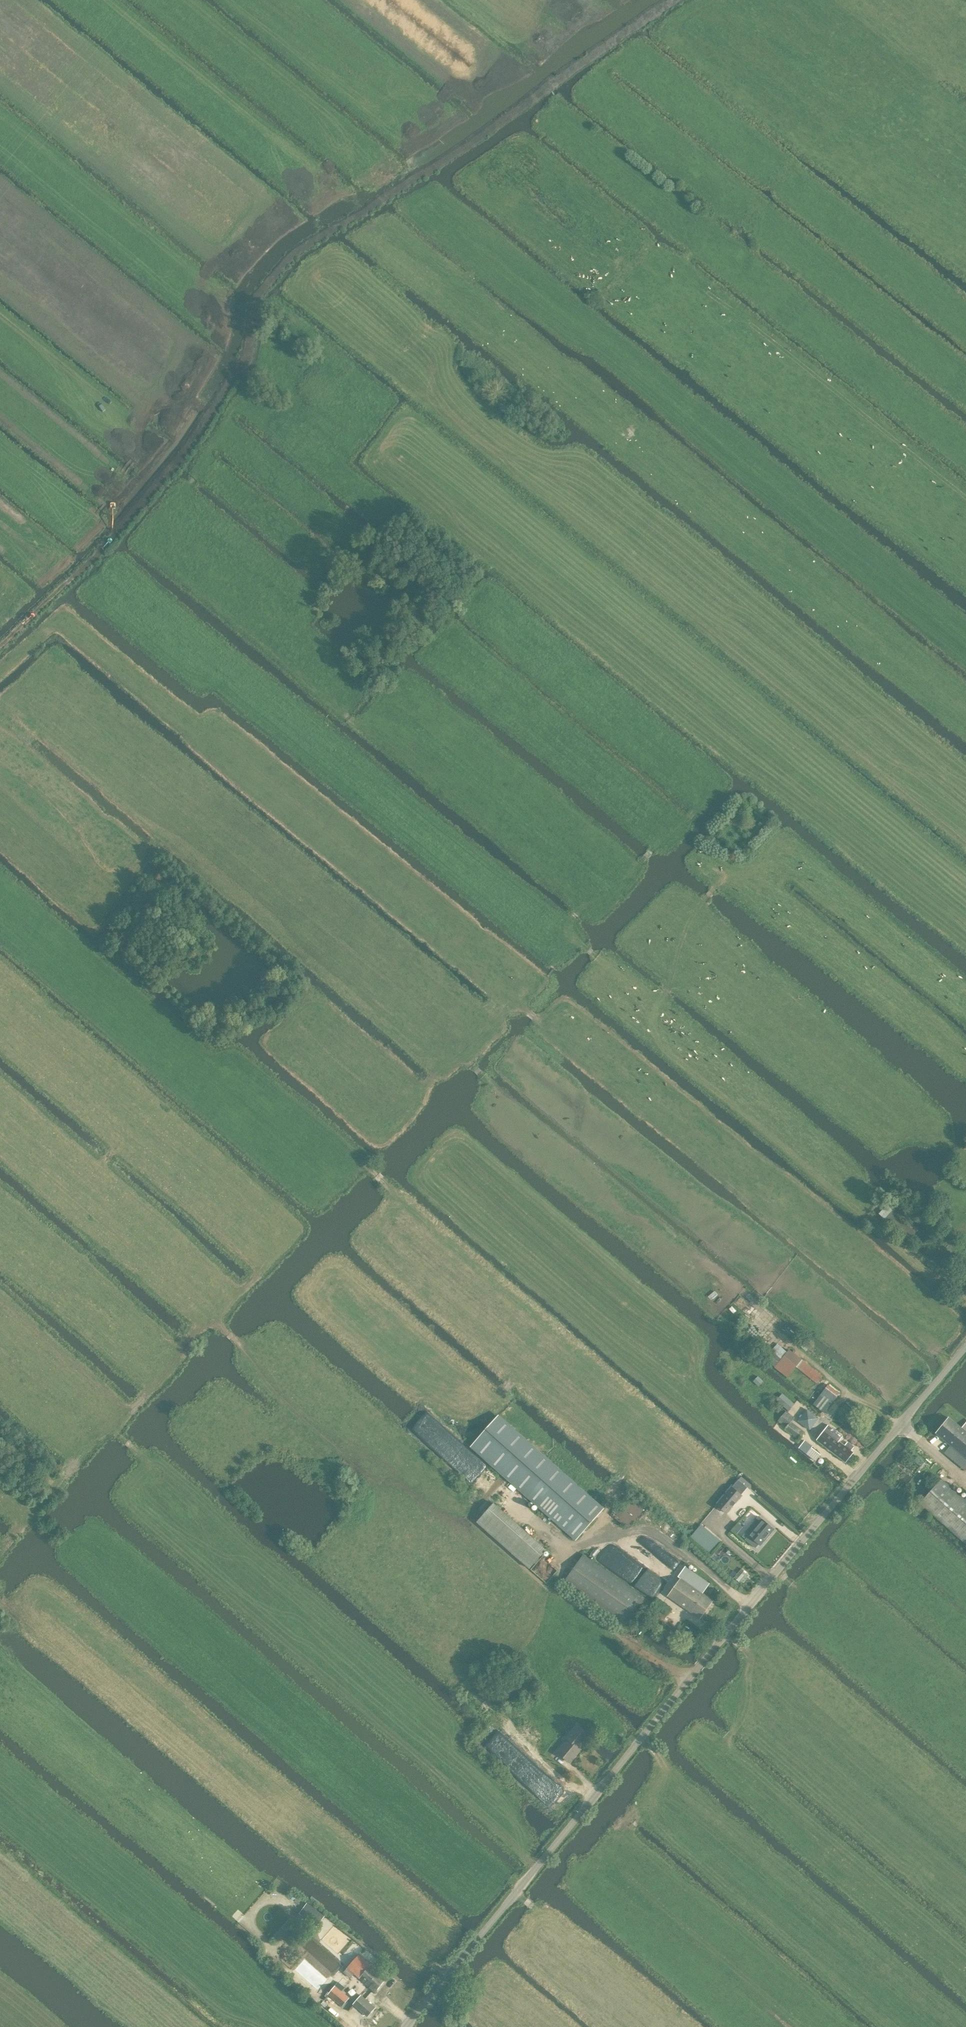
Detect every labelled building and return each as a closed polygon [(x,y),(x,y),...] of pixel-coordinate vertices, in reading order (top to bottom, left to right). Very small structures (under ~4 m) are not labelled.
[(767,1360),(775,1367),(787,1377),(796,1367),(817,1384),(824,1376),(790,1349),(787,1352),(778,1344),(772,1350),(773,1352),(767,1360)] [(758,1376),(754,1381),(759,1386),(764,1381),(758,1376)] [(840,1393),(829,1385),(823,1391),(834,1400),(840,1393)] [(777,1400),(789,1411),(795,1404),(782,1394),(777,1400)] [(814,1403),(825,1411),(832,1403),(820,1394),(814,1403)] [(785,1429),(797,1438),(796,1440),(798,1441),(805,1433),(791,1422),(794,1418),(786,1411),(778,1421),(786,1427),(785,1429)] [(498,1416),(472,1446),(576,1539),(603,1509),(498,1416)] [(936,1433),(965,1458),(965,1423),(962,1428),(949,1418),(936,1433)] [(817,1440),(846,1462),(853,1452),(851,1450),(854,1447),(848,1442),(845,1446),(839,1441),(842,1436),(828,1425),(817,1440)] [(805,1440),(799,1448),(807,1454),(812,1447),(813,1446),(805,1440)] [(920,1503),(965,1543),(965,1501),(942,1479),(920,1503)] [(717,1505),(727,1513),(742,1496),(741,1495),(748,1487),(738,1480),(717,1505)] [(610,1514),(628,1529),(644,1510),(626,1495),(610,1514)] [(759,1517),(745,1532),(749,1535),(746,1539),(755,1547),(759,1543),(760,1545),(774,1529),(759,1517)] [(520,1526),(503,1545),(530,1569),(547,1550),(520,1526)] [(643,1614),(652,1602),(584,1554),(565,1582),(625,1625),(636,1609),(643,1614)] [(668,1596),(700,1619),(713,1601),(703,1593),(710,1583),(685,1566),(678,1576),(680,1578),(668,1596)] [(651,1610),(665,1619),(671,1610),(658,1600),(651,1610)] [(669,1626),(663,1635),(669,1639),(675,1630),(669,1626)] [(590,1735),(577,1725),(566,1738),(568,1739),(558,1752),(570,1762),(581,1749),(579,1748),(590,1735)] [(300,1913),(317,1926),(325,1916),(308,1902),(300,1913)] [(351,1978),(355,1974),(376,1992),(386,1978),(359,1954),(343,1972),(351,1978)] [(381,1966),(385,1962),(387,1960),(381,1955),(375,1961),(381,1966)] [(324,1991),(342,2007),(350,1997),(341,1990),(343,1986),(336,1981),(334,1985),(330,1982),(324,1991)] [(361,1995),(354,2004),(368,2016),(375,2008),(361,1995)]
